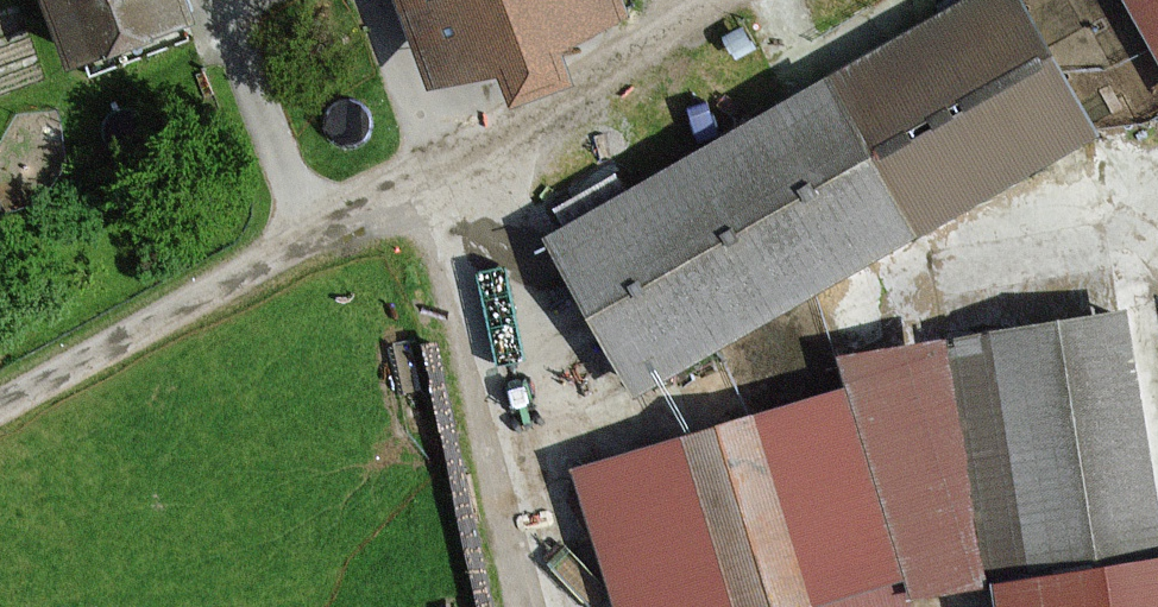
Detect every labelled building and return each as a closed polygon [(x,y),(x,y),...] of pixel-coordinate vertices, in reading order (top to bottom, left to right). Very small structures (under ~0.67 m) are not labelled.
[(68,65),(191,20),(184,0),(44,0),(68,65)] [(622,0),(397,0),(430,86),(492,62),(511,109),(573,85),(556,40),(627,12),(622,0)] [(545,239),(640,404),(1103,137),(1024,0),(960,0),(545,239)] [(1157,55),(1157,0),(1133,0),(1157,55)] [(908,605),(1157,530),(1157,425),(1124,313),(835,361),(839,386),(569,467),(611,606),(909,606),(908,605)] [(987,586),(991,606),(1157,606),(1157,558),(987,586)]
